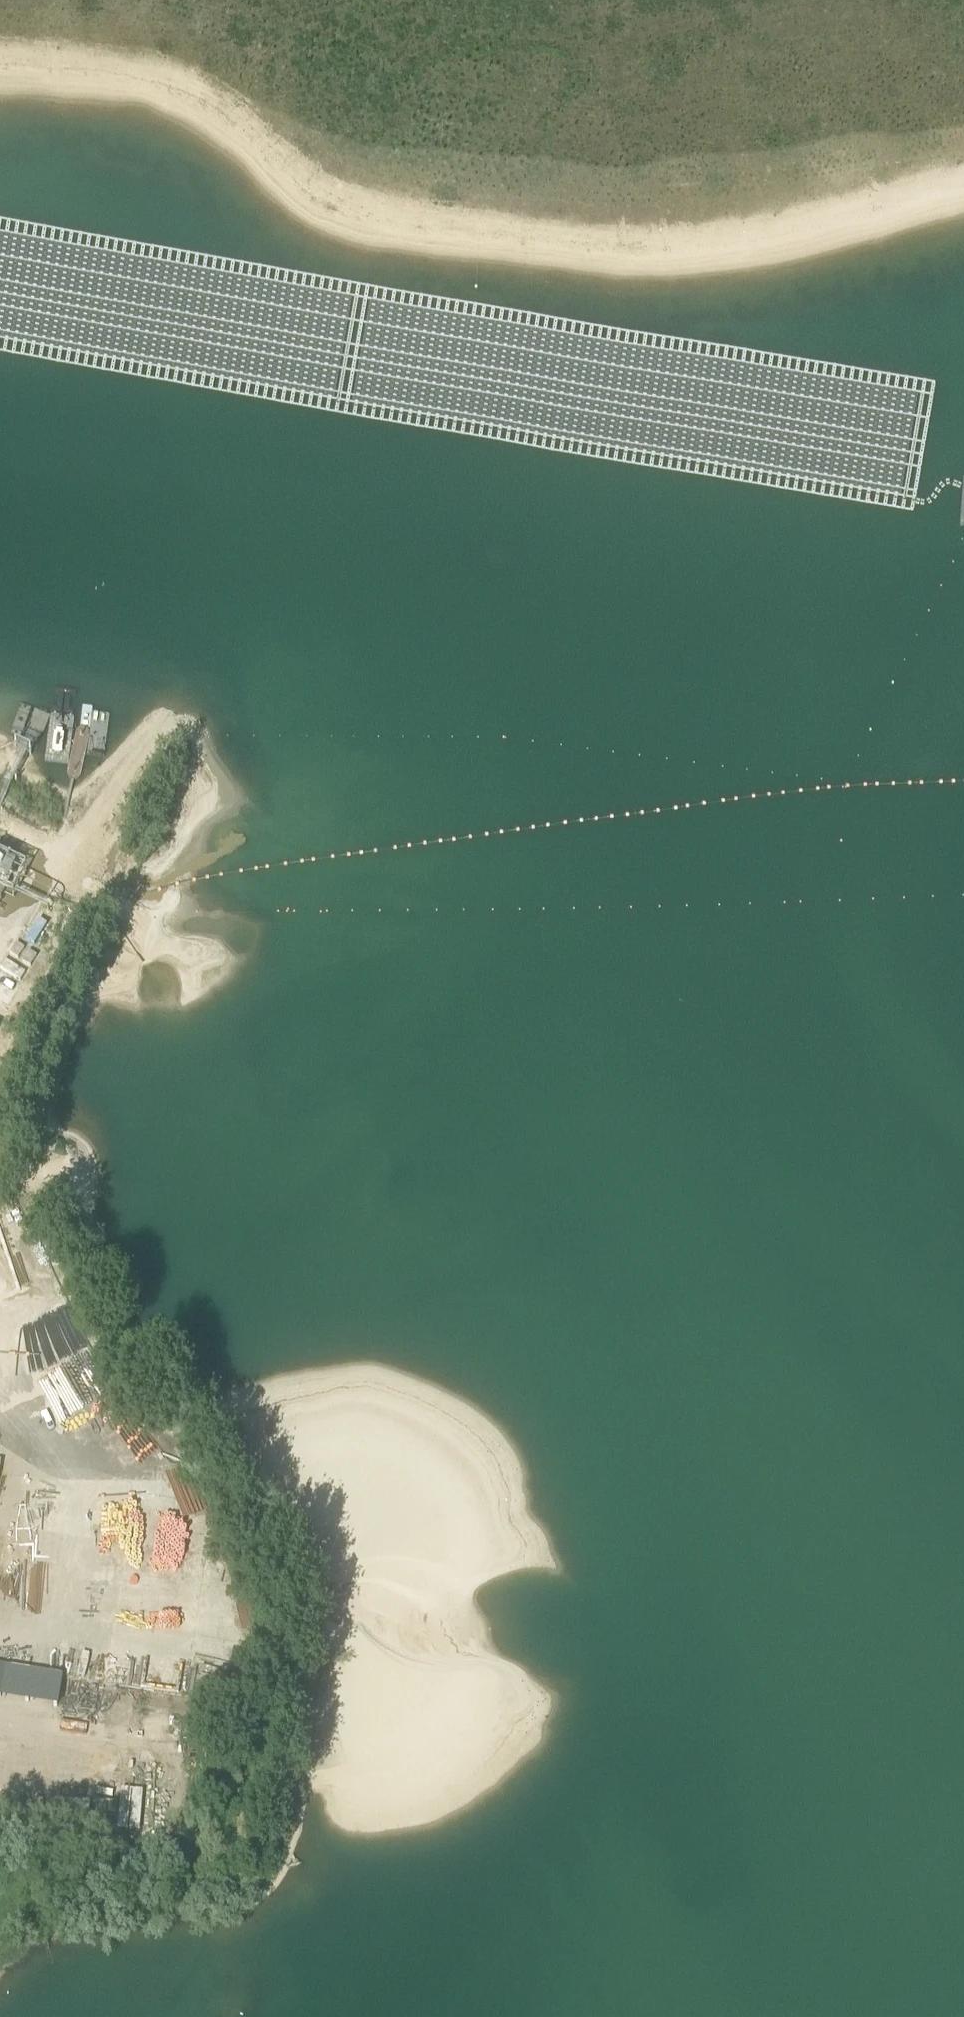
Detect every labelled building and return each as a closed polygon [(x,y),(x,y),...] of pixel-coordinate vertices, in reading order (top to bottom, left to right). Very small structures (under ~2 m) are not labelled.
[(3,887),(8,873),(22,879),(33,849),(0,836),(0,886),(3,887)] [(20,959),(31,966),(38,954),(17,941),(2,965),(12,971),(20,959)] [(101,1646),(98,1660),(142,1669),(144,1654),(101,1646)] [(4,1694),(8,1661),(0,1660),(0,1694),(4,1694)] [(142,1828),(143,1787),(119,1786),(119,1827),(142,1828)]
